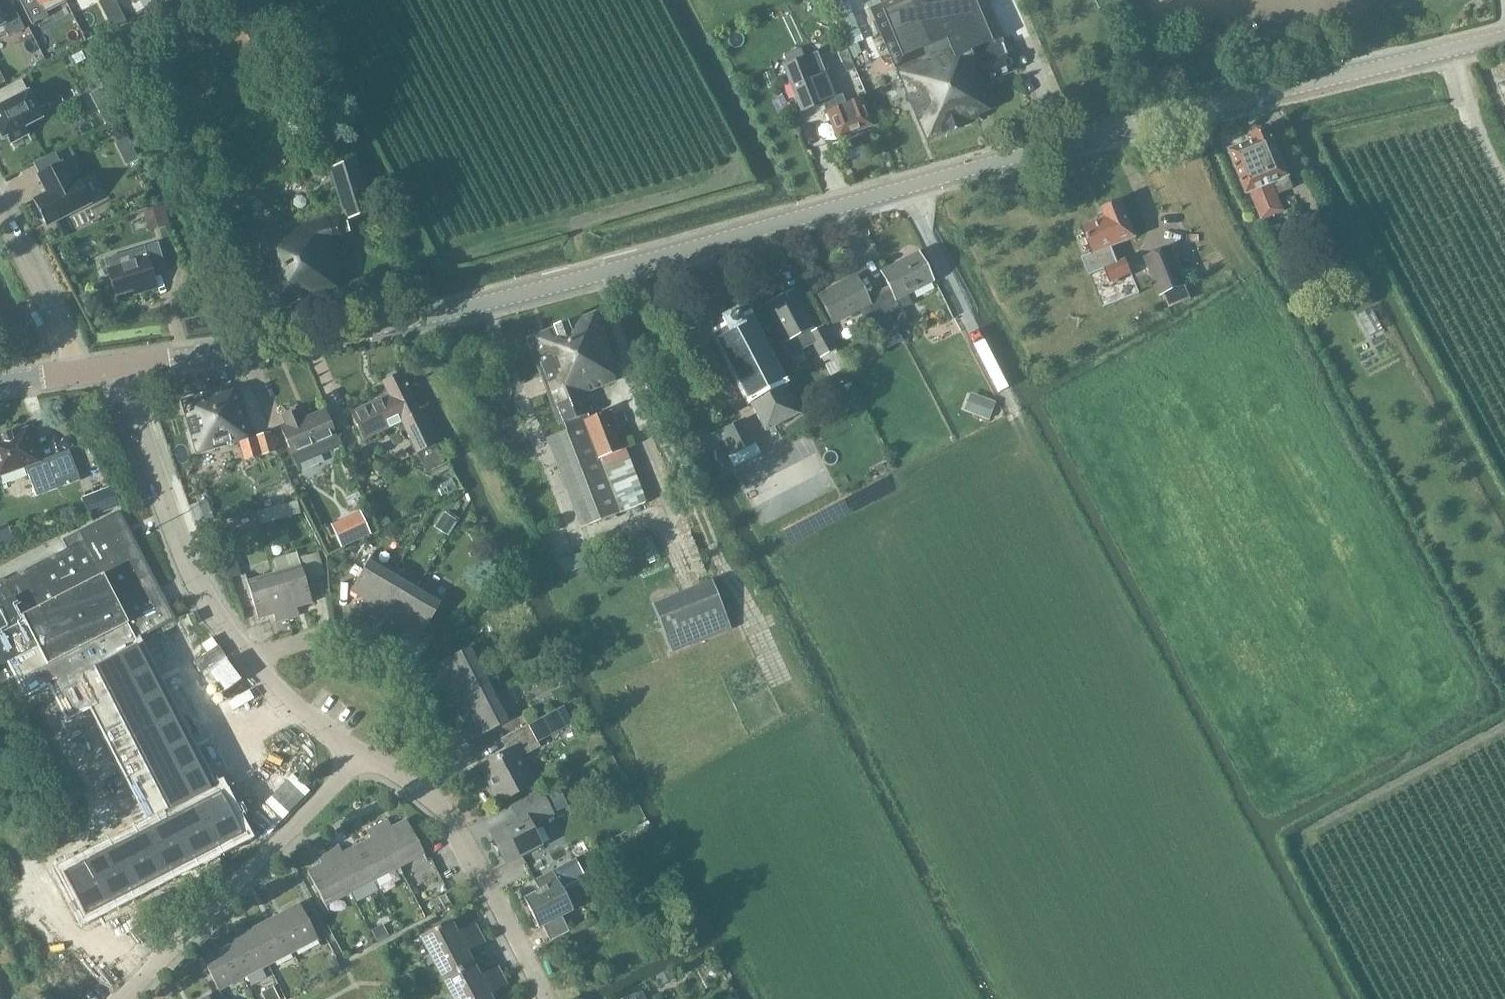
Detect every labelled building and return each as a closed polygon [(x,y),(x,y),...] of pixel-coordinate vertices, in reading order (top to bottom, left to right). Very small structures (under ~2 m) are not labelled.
[(66,0),(20,0),(32,25),(48,17),(46,12),(67,2),(66,0)] [(165,0),(151,0),(156,9),(167,3),(165,0)] [(872,11),(890,54),(916,118),(926,141),(949,131),(949,132),(959,128),(959,127),(978,119),(977,116),(993,109),(982,85),(967,47),(995,36),(998,45),(1003,43),(985,0),(900,0),(872,11)] [(6,33),(9,37),(25,29),(12,3),(0,9),(0,36),(6,33)] [(995,36),(967,47),(982,85),(991,81),(994,82),(1000,79),(1001,77),(1020,69),(1009,41),(1003,43),(998,45),(995,36)] [(818,54),(789,65),(783,68),(799,112),(822,103),(837,140),(873,126),(862,99),(846,105),(842,93),(834,96),(818,54)] [(3,139),(8,136),(11,142),(27,134),(24,128),(42,119),(28,92),(27,93),(21,81),(0,92),(0,134),(3,139)] [(101,89),(91,94),(106,124),(116,119),(101,89)] [(1277,196),(1293,190),(1289,179),(1291,178),(1270,128),(1253,135),(1255,141),(1229,151),(1247,196),(1251,194),(1262,220),(1283,212),(1277,196)] [(47,193),(33,199),(47,226),(91,204),(77,177),(71,180),(63,162),(38,175),(47,193)] [(330,247),(349,242),(343,219),(370,211),(356,162),(353,163),(330,170),(342,211),(253,233),(272,310),(325,297),(324,291),(340,287),(330,247)] [(1085,259),(1092,275),(1106,269),(1112,284),(1132,276),(1126,261),(1113,266),(1107,251),(1137,238),(1122,201),(1103,209),(1107,219),(1085,228),(1095,255),(1085,259)] [(1172,241),(1146,251),(1157,278),(1164,296),(1190,285),(1172,241)] [(151,269),(164,265),(158,244),(105,260),(115,296),(144,288),(145,292),(157,288),(151,269)] [(1218,246),(1188,257),(1194,275),(1225,264),(1218,246)] [(881,275),(889,289),(878,294),(890,317),(896,330),(910,323),(903,310),(913,305),(908,295),(932,282),(918,256),(881,275)] [(856,279),(820,297),(834,324),(862,309),(868,322),(871,327),(872,326),(884,350),(902,341),(896,330),(890,317),(878,294),(867,300),(856,279)] [(794,292),(767,306),(785,342),(782,343),(789,356),(813,343),(809,334),(811,333),(809,330),(812,328),(794,292)] [(581,396),(601,388),(615,383),(609,367),(614,365),(594,314),(526,339),(559,426),(564,425),(567,432),(547,440),(581,529),(620,515),(620,514),(599,460),(624,451),(609,412),(591,419),(581,396)] [(786,386),(749,315),(736,322),(733,317),(722,322),(724,328),(711,335),(749,406),(753,404),(766,431),(798,415),(784,388),(786,386)] [(809,334),(821,357),(834,351),(822,328),(809,334)] [(387,395),(349,413),(363,441),(401,422),(405,432),(416,455),(435,446),(424,423),(400,373),(381,382),(387,395)] [(196,454),(224,446),(232,473),(216,477),(219,486),(205,489),(215,524),(254,513),(301,499),(279,452),(273,432),(249,439),(235,390),(220,394),(219,390),(181,401),(196,454)] [(286,426),(282,428),(294,456),(298,465),(340,447),(336,437),(325,411),(305,420),(300,409),(297,411),(294,409),(286,413),(285,416),(282,417),(286,426)] [(719,435),(730,457),(756,443),(745,422),(719,435)] [(0,439),(0,477),(24,468),(33,492),(35,497),(79,481),(77,476),(68,451),(38,462),(26,430),(9,436),(9,434),(0,438),(0,439)] [(113,487),(83,498),(91,518),(121,507),(113,487)] [(319,528),(330,551),(374,530),(363,507),(319,528)] [(3,687),(11,683),(16,681),(21,690),(25,698),(49,686),(67,722),(90,710),(96,721),(151,828),(63,874),(85,916),(182,867),(243,835),(194,740),(165,685),(159,674),(143,642),(142,643),(139,638),(157,629),(175,620),(154,578),(119,511),(66,539),(70,547),(67,549),(5,581),(0,584),(0,682),(3,687)] [(437,533),(448,540),(459,524),(448,517),(437,533)] [(380,522),(383,532),(393,527),(392,521),(385,519),(380,522)] [(14,545),(9,527),(0,530),(0,549),(14,545)] [(371,559),(351,592),(365,600),(360,607),(371,613),(395,572),(371,559)] [(301,566),(274,574),(288,619),(300,616),(297,608),(313,603),(301,566)] [(385,612),(399,620),(418,587),(395,572),(371,613),(381,619),(385,612)] [(288,619),(274,574),(247,582),(259,620),(274,615),(277,623),(288,619)] [(654,606),(674,654),(731,631),(711,582),(654,606)] [(418,587),(399,620),(412,628),(408,635),(418,642),(443,601),(418,587)] [(438,683),(444,693),(486,671),(473,646),(438,664),(446,679),(438,683)] [(457,700),(464,714),(498,696),(486,671),(444,693),(449,704),(457,700)] [(498,696),(464,714),(471,728),(464,732),(469,743),(511,721),(498,696)] [(575,726),(565,708),(529,726),(539,745),(575,726)] [(209,722),(214,731),(224,726),(220,717),(209,722)] [(521,757),(537,749),(540,747),(539,745),(529,726),(503,740),(509,752),(482,766),(504,808),(538,790),(521,757)] [(511,807),(517,817),(488,832),(505,864),(540,846),(531,827),(568,807),(557,786),(541,794),(540,792),(511,807)] [(388,821),(378,826),(400,868),(425,855),(407,821),(392,828),(388,821)] [(371,839),(357,846),(375,881),(400,868),(378,826),(367,832),(371,839)] [(339,846),(329,851),(351,893),(375,881),(357,846),(343,853),(339,846)] [(351,893),(329,851),(318,857),(322,864),(308,872),(326,906),(351,893)] [(522,898),(538,929),(572,911),(552,872),(533,882),(537,890),(522,898)] [(418,890),(421,897),(429,894),(426,887),(418,890)] [(432,903),(438,914),(451,907),(445,896),(432,903)] [(300,905),(276,918),(293,952),(318,940),(300,905)] [(276,918),(251,931),(268,965),(293,952),(276,918)] [(420,938),(431,959),(479,934),(474,924),(456,934),(450,921),(420,938)] [(251,931),(226,944),(244,978),(268,965),(251,931)] [(431,959),(442,980),(473,964),(466,952),(484,943),(479,934),(431,959)] [(244,978),(226,944),(201,957),(219,991),(244,978)] [(321,961),(328,974),(339,968),(332,955),(321,961)] [(452,998),(459,998),(502,976),(497,967),(479,976),(473,964),(442,980),(452,998)] [(675,978),(670,970),(657,978),(662,986),(675,978)] [(459,998),(491,998),(489,995),(507,985),(502,976),(459,998)]
